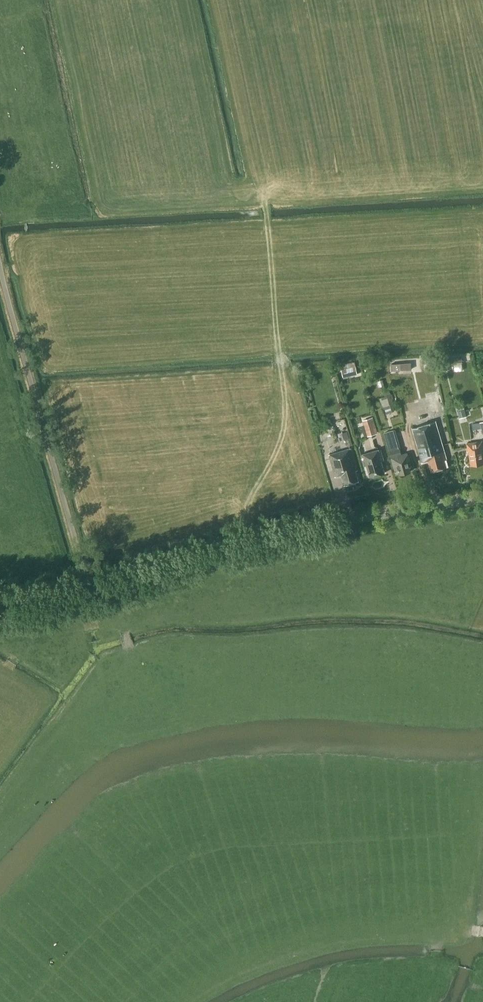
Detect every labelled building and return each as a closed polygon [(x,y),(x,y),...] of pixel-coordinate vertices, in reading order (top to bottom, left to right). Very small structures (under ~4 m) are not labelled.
[(461,356),(448,357),(449,364),(462,363),(461,356)] [(391,361),(392,373),(420,372),(419,360),(391,361)] [(357,375),(355,362),(344,364),(345,368),(341,369),(343,377),(357,375)] [(394,403),(391,394),(379,398),(382,407),(394,403)] [(466,416),(464,408),(457,410),(460,418),(466,416)] [(378,433),(373,417),(362,420),(367,436),(378,433)] [(448,466),(435,421),(412,428),(422,462),(428,460),(431,471),(448,466)] [(482,441),(467,443),(468,451),(469,451),(471,465),(482,463),(482,454),(482,448),(482,447),(482,441)] [(357,470),(351,448),(329,454),(335,477),(342,475),(344,484),(358,480),(356,471),(357,470)] [(402,454),(400,448),(389,451),(391,457),(395,471),(399,470),(400,474),(410,471),(409,467),(411,466),(407,453),(402,454)] [(384,460),(380,449),(361,454),(364,466),(367,465),(370,477),(385,473),(381,461),(384,460)]
